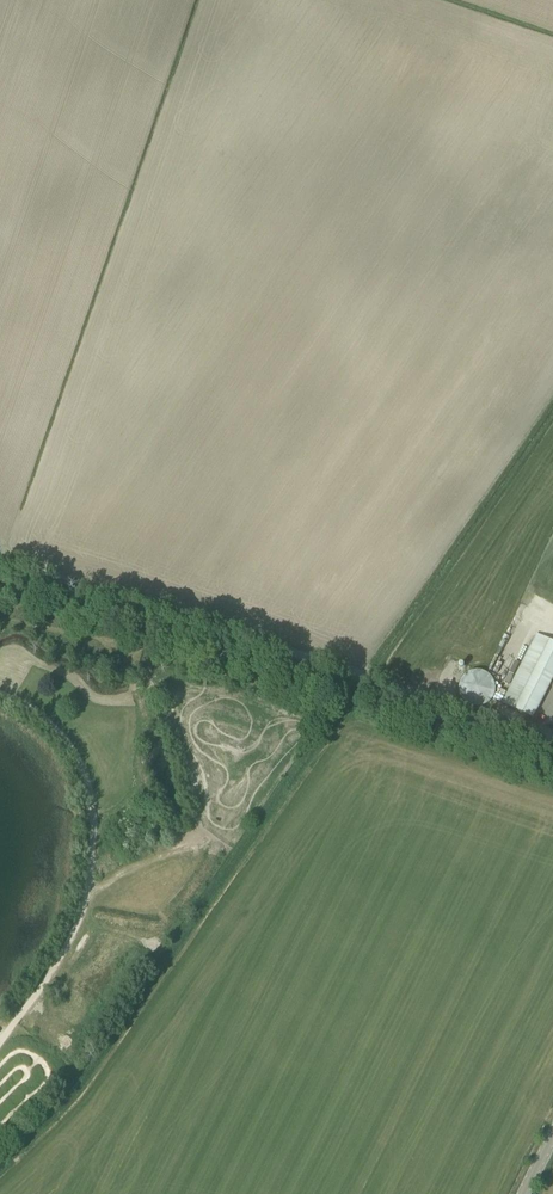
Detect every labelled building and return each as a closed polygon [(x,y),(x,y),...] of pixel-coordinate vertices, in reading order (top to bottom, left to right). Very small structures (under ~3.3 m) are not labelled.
[(552,570),(552,559),(550,557),(539,584),(546,587),(552,570)] [(533,720),(552,680),(552,643),(536,635),(502,704),(533,720)] [(472,708),(477,709),(479,708),(481,708),(486,706),(490,703),(493,700),(495,695),(495,691),(495,685),(492,680),(490,677),(487,674),(482,672),(477,672),(472,673),(470,673),(467,675),(463,678),(461,683),(459,687),(459,692),(461,698),(464,703),(467,705),(472,708)]
